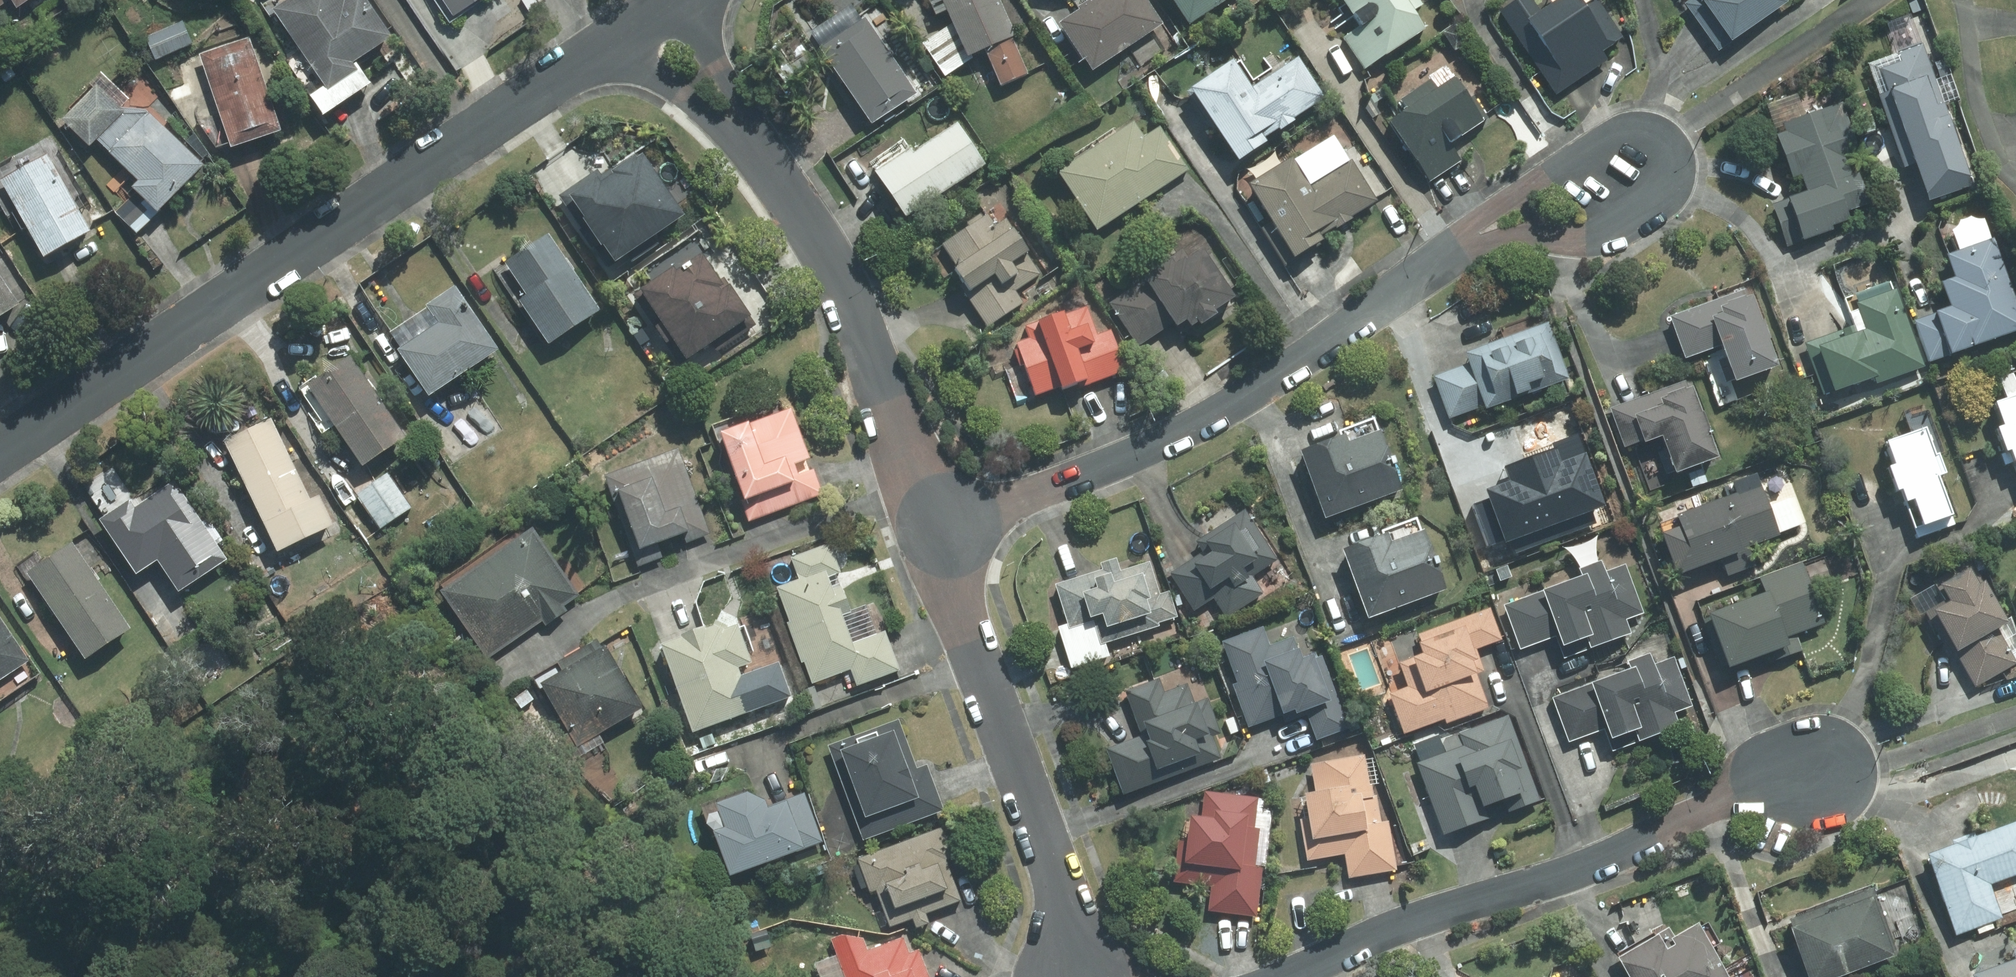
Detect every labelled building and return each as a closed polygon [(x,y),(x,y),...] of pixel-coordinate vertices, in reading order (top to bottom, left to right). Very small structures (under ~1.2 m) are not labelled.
[(266,12),(317,92),(320,96),(353,75),(348,67),(387,43),(359,0),(347,0),(341,4),(338,0),(285,0),(266,12)] [(445,14),(466,1),(468,0),(436,0),(445,14)] [(946,28),(961,62),(968,59),(978,55),(993,90),(1021,78),(1005,42),(1010,40),(993,0),(934,0),(946,28)] [(1052,30),(1085,77),(1158,27),(1139,0),(1095,0),(1083,8),(1081,6),(1070,14),(1072,17),(1052,30)] [(1182,32),(1229,0),(1160,0),(1182,32)] [(1354,31),(1339,41),(1360,72),(1418,34),(1406,17),(1419,8),(1414,0),(1333,0),(1354,31)] [(1495,15),(1551,99),(1608,61),(1602,53),(1620,41),(1592,0),(1574,12),(1566,0),(1559,0),(1535,16),(1524,0),(1518,0),(1495,15)] [(1681,7),(1714,54),(1783,6),(1778,0),(1690,0),(1681,7)] [(803,37),(813,52),(819,48),(857,23),(848,8),(809,33),(803,37)] [(819,48),(813,52),(864,130),(912,99),(861,21),(857,23),(819,48)] [(1907,24),(1884,32),(1893,56),(1915,48),(1907,24)] [(148,37),(141,39),(150,62),(187,48),(178,25),(148,37)] [(961,62),(946,28),(918,47),(941,80),(969,61),(968,59),(961,62)] [(245,42),(195,58),(224,154),(275,138),(245,42)] [(1893,66),(1872,73),(1881,98),(1873,101),(1889,143),(1896,140),(1907,170),(1914,167),(1928,204),(1971,187),(1941,106),(1932,82),(1919,46),(1915,48),(1893,56),(1890,57),(1893,66)] [(1861,68),(1873,101),(1881,98),(1872,73),(1893,66),(1890,57),(1861,68)] [(1224,66),(1180,96),(1229,169),(1260,148),(1257,144),(1272,134),(1273,136),(1280,131),(1288,126),(1287,124),(1320,101),(1292,61),(1243,95),(1224,66)] [(320,96),(317,92),(301,102),(315,122),(363,90),(353,75),(320,96)] [(1947,76),(1932,82),(1941,106),(1956,100),(1947,76)] [(1402,114),(1383,128),(1425,187),(1458,164),(1447,148),(1465,135),(1477,126),(1446,83),(1433,92),(1426,82),(1395,104),(1402,114)] [(91,143),(119,115),(115,111),(93,89),(57,123),(83,150),(91,143)] [(1780,137),(1769,141),(1783,184),(1796,180),(1802,196),(1768,207),(1783,251),(1828,236),(1827,231),(1853,223),(1850,214),(1864,210),(1853,178),(1847,180),(1841,160),(1853,156),(1837,110),(1778,130),(1780,137)] [(91,143),(102,155),(144,115),(115,111),(119,115),(91,143)] [(144,115),(102,155),(123,176),(134,187),(126,194),(149,217),(198,171),(144,115)] [(953,125),(869,178),(898,223),(982,169),(953,125)] [(1089,236),(1185,174),(1156,129),(1139,140),(1130,126),(1050,178),(1089,236)] [(1896,140),(1889,143),(1900,172),(1907,170),(1896,140)] [(0,183),(0,197),(35,263),(84,238),(42,160),(0,183)] [(594,173),(555,198),(577,233),(575,235),(586,252),(588,250),(602,271),(676,224),(635,160),(629,164),(627,161),(609,172),(608,171),(597,178),(594,173)] [(1284,164),(1239,191),(1262,228),(1255,232),(1279,271),(1295,262),(1293,259),(1315,246),(1313,241),(1328,232),(1330,234),(1347,223),(1346,221),(1371,205),(1346,165),(1301,192),(1284,164)] [(964,231),(936,250),(951,272),(944,277),(959,299),(961,298),(983,330),(1019,306),(1011,294),(1036,277),(1022,257),(1025,256),(1001,221),(989,229),(983,219),(978,222),(975,218),(961,227),(964,231)] [(1945,235),(1952,256),(1987,243),(1980,222),(1975,223),(1971,222),(1968,221),(1966,220),(1963,222),(1958,224),(1954,224),(1954,226),(1953,230),(1951,232),(1948,234),(1945,235)] [(545,238),(499,268),(517,295),(520,301),(512,306),(541,350),(595,316),(545,238)] [(1908,325),(1923,365),(1942,358),(1942,360),(2015,334),(2015,316),(1989,242),(1987,243),(1952,256),(1940,260),(1949,283),(1934,288),(1942,312),(1926,317),(1926,319),(1908,325)] [(1136,287),(1105,308),(1133,350),(1154,336),(1165,329),(1167,333),(1176,327),(1181,334),(1188,330),(1190,333),(1208,322),(1205,318),(1227,304),(1194,254),(1185,260),(1178,250),(1159,262),(1162,266),(1134,284),(1136,287)] [(662,275),(626,300),(648,333),(645,334),(657,352),(660,350),(673,369),(742,323),(719,290),(713,295),(691,261),(664,279),(662,275)] [(419,336),(390,354),(422,402),(493,355),(450,290),(420,309),(432,327),(419,336)] [(13,312),(0,291),(0,320),(13,312)] [(1844,330),(1801,346),(1819,396),(1825,394),(1826,397),(1856,386),(1859,393),(1921,371),(1892,291),(1851,306),(1854,313),(1861,334),(1852,338),(1847,339),(1844,330)] [(1712,303),(1699,308),(1700,310),(1702,316),(1717,311),(1716,309),(1736,302),(1736,304),(1744,301),(1741,293),(1712,303)] [(1664,323),(1679,363),(1711,352),(1716,364),(1713,365),(1721,386),(1725,385),(1726,387),(1769,372),(1759,346),(1762,345),(1756,327),(1753,328),(1744,301),(1736,304),(1736,302),(1716,309),(1717,311),(1702,316),(1700,310),(1664,323)] [(1023,344),(1010,349),(1029,401),(1052,393),(1053,396),(1073,389),(1074,393),(1090,387),(1123,375),(1107,332),(1092,337),(1082,310),(1019,332),(1023,344)] [(1861,334),(1854,313),(1844,317),(1852,338),(1861,334)] [(1461,368),(1429,380),(1445,422),(1476,410),(1478,415),(1565,383),(1543,326),(1457,359),(1461,368)] [(345,360),(301,387),(354,471),(398,444),(345,360)] [(1991,383),(1998,404),(2014,399),(2007,377),(1991,383)] [(1618,454),(1634,448),(1625,423),(1653,412),(1651,406),(1659,403),(1658,400),(1675,394),(1676,396),(1683,394),(1680,384),(1603,413),(1618,454)] [(1658,400),(1659,403),(1651,406),(1653,412),(1625,423),(1634,448),(1634,450),(1653,443),(1666,479),(1708,464),(1699,437),(1701,436),(1695,418),(1692,419),(1683,394),(1676,396),(1675,394),(1658,400)] [(1985,409),(1993,433),(1987,435),(1995,460),(2000,458),(2015,503),(2015,398),(2014,399),(1998,404),(1985,409)] [(786,412),(710,441),(743,526),(819,498),(786,412)] [(1335,441),(1291,457),(1316,525),(1394,497),(1367,423),(1333,436),(1335,441)] [(266,425),(218,447),(268,558),(326,532),(312,500),(303,504),(266,425)] [(1916,435),(1877,449),(1885,472),(1878,475),(1887,499),(1891,498),(1908,543),(1946,529),(1930,483),(1938,481),(1930,460),(1926,462),(1916,435)] [(671,451),(597,480),(633,572),(659,562),(654,549),(680,539),(683,546),(705,537),(671,451)] [(1488,499),(1471,505),(1486,548),(1505,541),(1506,544),(1594,513),(1575,459),(1542,471),(1535,452),(1505,462),(1512,482),(1485,491),(1488,499)] [(382,477),(352,497),(376,532),(405,512),(382,477)] [(124,503),(93,524),(129,579),(150,566),(171,598),(221,565),(169,486),(129,511),(124,503)] [(1666,524),(1652,529),(1668,573),(1682,568),(1685,577),(1734,559),(1733,555),(1774,540),(1755,489),(1665,522),(1666,524)] [(1169,574),(1165,577),(1189,615),(1209,602),(1222,621),(1259,597),(1247,579),(1273,563),(1240,513),(1190,545),(1197,556),(1169,574)] [(1337,555),(1333,556),(1359,626),(1438,596),(1411,523),(1375,536),(1377,540),(1337,555)] [(526,529),(433,596),(483,666),(538,626),(541,630),(563,615),(560,610),(576,598),(526,529)] [(125,634),(67,546),(20,577),(78,664),(125,634)] [(793,583),(770,592),(806,688),(846,674),(852,691),(896,675),(880,634),(845,647),(835,620),(845,617),(836,592),(827,595),(824,587),(821,581),(836,576),(825,547),(785,562),(793,583)] [(1050,588),(1062,628),(1064,632),(1089,624),(1096,648),(1101,647),(1155,630),(1154,627),(1173,621),(1165,594),(1155,597),(1145,565),(1115,574),(1111,563),(1095,568),(1097,573),(1050,588)] [(1576,581),(1499,609),(1515,653),(1551,639),(1559,661),(1625,637),(1620,623),(1638,616),(1620,568),(1600,575),(1596,564),(1573,573),(1576,581)] [(1759,600),(1699,621),(1718,674),(1736,668),(1780,652),(1777,642),(1817,628),(1796,568),(1753,583),(1759,600)] [(1937,607),(1920,617),(1944,659),(1951,655),(1961,672),(1971,690),(2013,666),(1994,633),(2001,629),(1976,585),(1970,589),(1961,573),(1928,592),(1937,607)] [(1486,611),(1413,638),(1420,657),(1394,667),(1403,692),(1385,699),(1399,737),(1440,722),(1442,727),(1484,712),(1472,678),(1480,675),(1472,654),(1498,644),(1486,611)] [(1064,632),(1062,628),(1053,631),(1066,673),(1105,660),(1101,647),(1096,648),(1089,624),(1064,632)] [(673,644),(653,652),(686,739),(747,716),(731,673),(744,668),(730,630),(721,633),(722,631),(716,628),(709,626),(706,632),(697,635),(696,633),(673,642),(673,644)] [(0,629),(0,682),(23,666),(0,629)] [(1258,632),(1218,646),(1234,688),(1229,690),(1244,731),(1273,720),(1273,722),(1278,720),(1280,727),(1303,719),(1312,745),(1345,732),(1317,659),(1305,664),(1304,661),(1298,663),(1289,641),(1265,650),(1258,632)] [(556,678),(533,692),(570,754),(634,716),(591,644),(570,656),(550,668),(556,678)] [(1625,673),(1548,702),(1565,746),(1600,733),(1608,755),(1675,731),(1670,716),(1688,710),(1669,660),(1649,668),(1645,656),(1622,665),(1625,673)] [(1155,682),(1122,694),(1138,740),(1100,753),(1117,799),(1218,762),(1210,741),(1218,738),(1204,702),(1190,707),(1182,687),(1159,695),(1155,682)] [(1415,765),(1411,767),(1438,840),(1482,824),(1478,813),(1499,805),(1503,816),(1536,804),(1505,718),(1453,737),(1458,750),(1415,765)] [(939,814),(922,768),(912,771),(894,723),(823,749),(858,844),(939,814)] [(1436,736),(1408,746),(1415,765),(1458,750),(1453,737),(1438,742),(1436,736)] [(1359,759),(1307,768),(1312,799),(1296,801),(1300,824),(1296,824),(1303,863),(1341,857),(1344,881),(1393,874),(1385,823),(1378,824),(1373,798),(1368,799),(1366,789),(1364,789),(1359,759)] [(1178,847),(1173,846),(1168,885),(1208,890),(1205,914),(1252,920),(1258,871),(1253,871),(1257,832),(1251,831),(1255,800),(1201,794),(1198,824),(1181,822),(1178,847)] [(738,800),(706,811),(715,835),(704,839),(720,883),(795,856),(795,855),(818,846),(800,797),(758,812),(757,808),(738,800)] [(1920,862),(1950,939),(1972,931),(1988,925),(1998,921),(1993,908),(1985,889),(2005,882),(2015,877),(2015,823),(1973,840),(1971,835),(1948,844),(1950,850),(1920,862)] [(933,832),(852,862),(865,898),(871,895),(884,931),(907,922),(911,933),(925,928),(921,918),(956,906),(940,863),(944,861),(933,832)] [(2012,901),(2005,882),(1985,889),(1993,908),(2012,901)] [(1782,924),(1786,934),(1780,937),(1796,976),(1848,976),(1886,962),(1884,958),(1893,954),(1868,891),(1782,924)] [(1988,925),(1972,931),(1975,937),(1990,931),(1988,925)] [(1608,966),(1615,976),(1719,976),(1689,930),(1667,942),(1661,946),(1665,952),(1656,956),(1649,942),(1608,966)] [(1662,932),(1648,940),(1649,942),(1656,956),(1665,952),(1661,946),(1667,942),(1662,932)] [(827,943),(839,976),(924,976),(915,952),(905,955),(899,940),(863,952),(859,942),(838,939),(827,943)] [(1975,976),(2015,976),(2015,956),(2011,958),(2005,960),(2006,965),(1975,976)]
